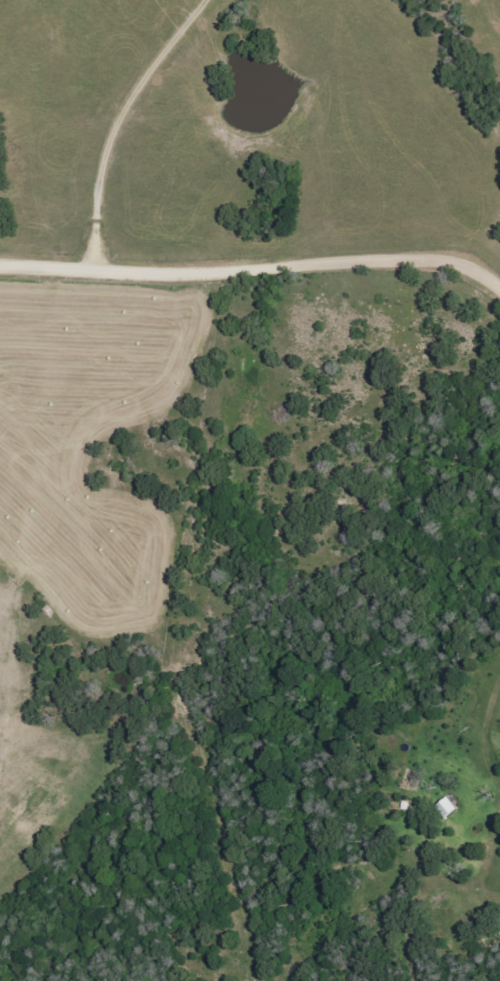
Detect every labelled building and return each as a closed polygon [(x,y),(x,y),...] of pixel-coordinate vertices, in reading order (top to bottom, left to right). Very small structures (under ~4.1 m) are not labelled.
[(437,809),(447,822),(461,811),(450,798),(437,809)]
